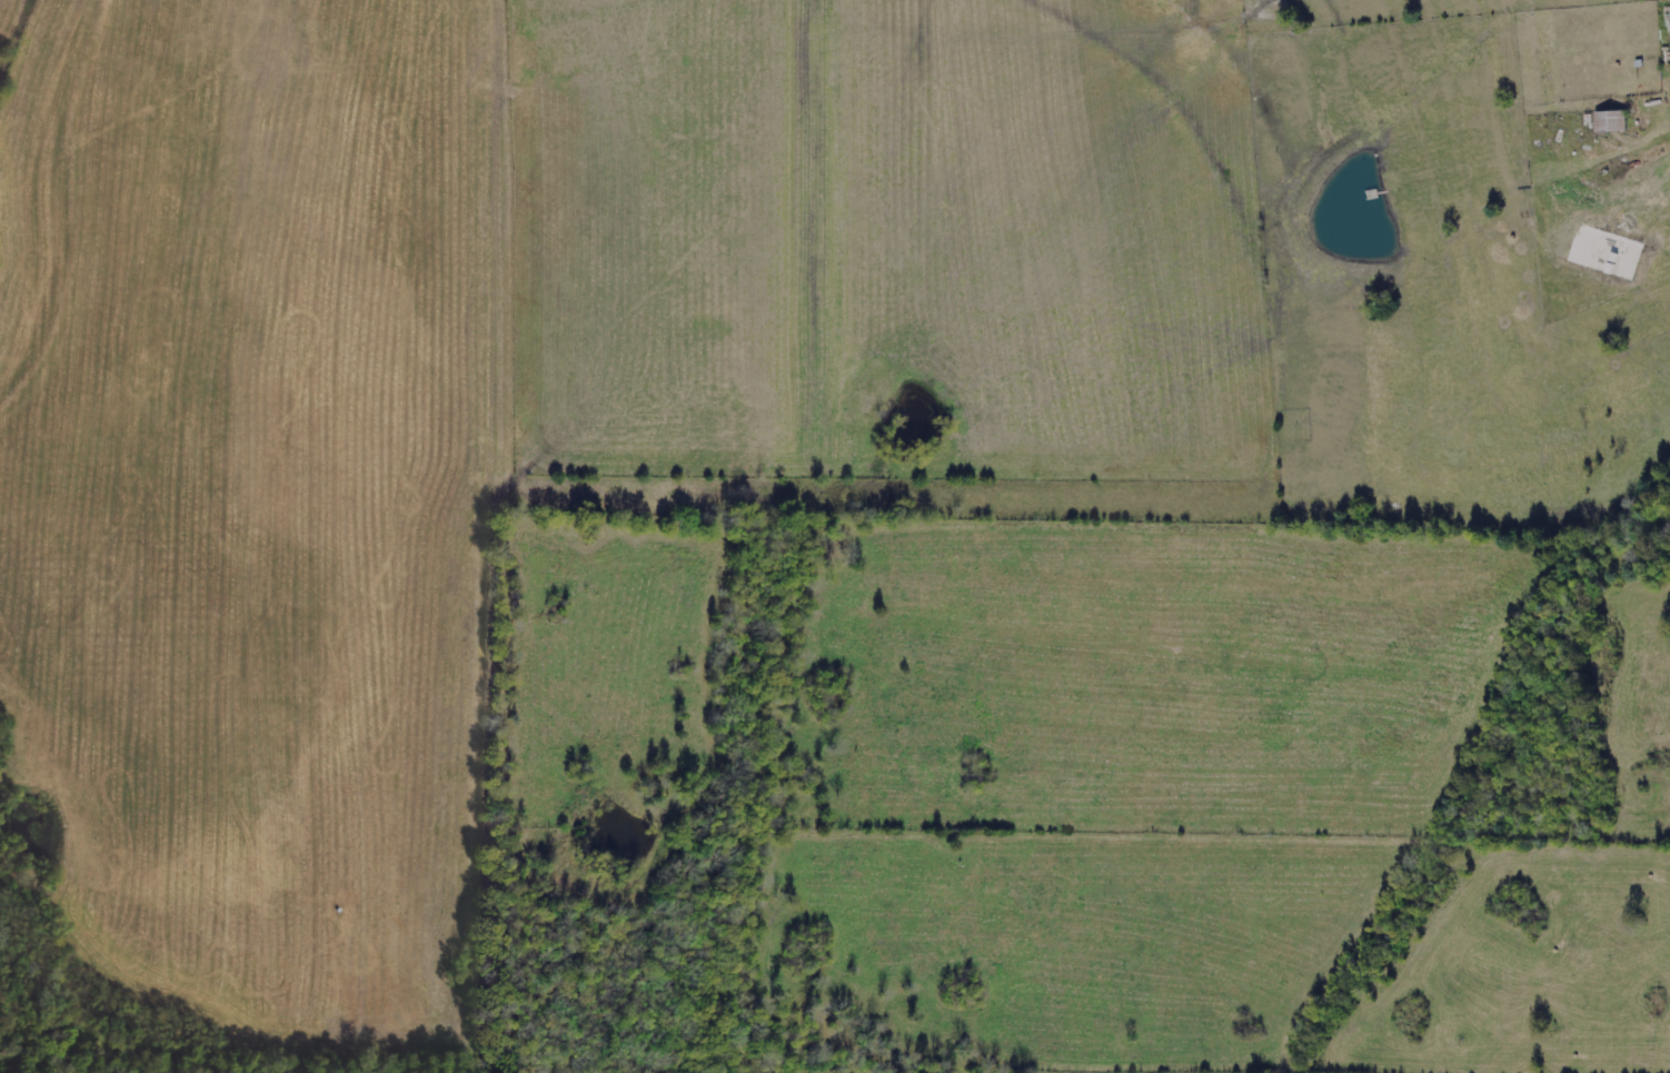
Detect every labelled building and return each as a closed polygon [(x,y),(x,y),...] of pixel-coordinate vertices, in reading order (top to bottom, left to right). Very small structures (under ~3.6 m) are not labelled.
[(1627,112),(1627,135),(1596,135),(1596,112),(1627,112)]
